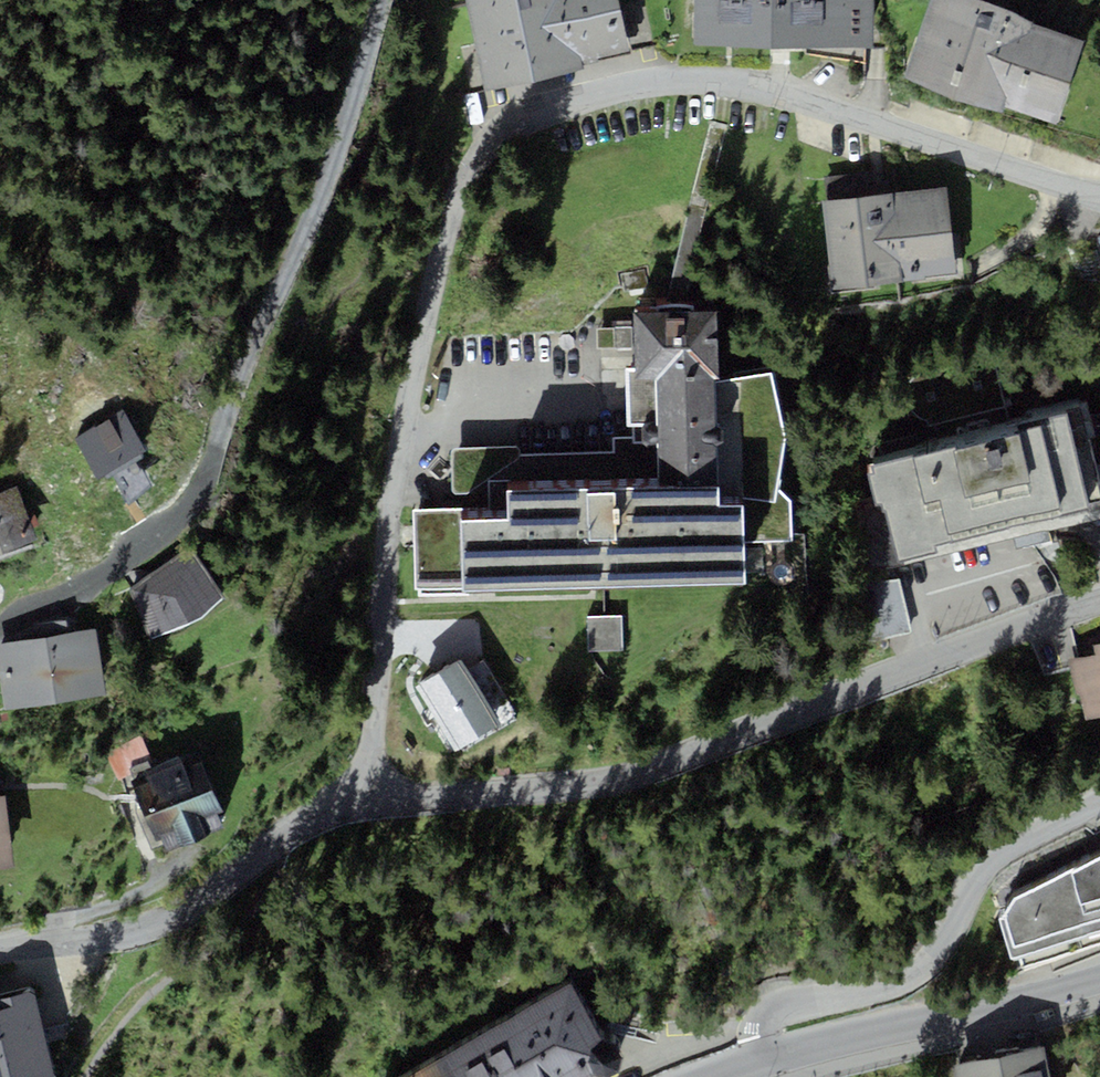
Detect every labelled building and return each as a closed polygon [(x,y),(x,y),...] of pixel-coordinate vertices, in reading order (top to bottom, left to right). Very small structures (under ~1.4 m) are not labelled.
[(485,90),(583,69),(581,61),(629,51),(618,0),(466,0),(485,90)] [(874,46),(875,0),(696,0),(695,44),(874,46)] [(904,78),(1002,112),(1004,107),(1055,125),(1085,39),(1034,21),(1035,18),(982,0),(931,0),(904,78)] [(824,177),(827,201),(891,192),(889,179),(870,181),(869,171),(824,177)] [(827,201),(823,201),(833,288),(958,274),(947,186),(891,192),(827,201)] [(412,510),(416,588),(463,587),(463,589),(744,581),(744,542),(792,540),(789,496),(777,489),(785,438),(770,372),(720,379),(717,309),(634,312),(637,369),(626,369),(627,438),(614,438),(614,451),(518,456),(518,447),(453,450),(454,509),(412,510)] [(599,328),(599,349),(628,349),(628,327),(599,328)] [(872,463),(874,472),(868,473),(876,503),(885,500),(898,558),(902,557),(904,564),(1099,517),(1099,487),(1087,435),(1094,434),(1090,413),(1088,403),(1081,404),(1065,408),(1066,412),(1029,421),(1030,426),(872,463)] [(147,453),(143,445),(147,443),(127,410),(79,439),(98,472),(103,479),(113,473),(128,499),(153,485),(137,459),(147,453)] [(1090,413),(1094,434),(1099,434),(1099,412),(1090,413)] [(37,542),(16,487),(0,493),(0,556),(37,542)] [(189,548),(130,589),(151,638),(202,617),(222,596),(189,548)] [(620,612),(586,613),(587,646),(621,646),(620,612)] [(35,636),(68,631),(67,620),(34,626),(35,636)] [(5,711),(107,693),(95,626),(68,631),(35,636),(0,642),(0,682),(5,711)] [(1099,716),(1099,642),(1095,643),(1098,654),(1073,660),(1067,661),(1075,694),(1081,692),(1087,719),(1099,716)] [(458,662),(420,683),(459,750),(497,729),(458,662)] [(105,754),(116,776),(152,760),(142,737),(105,754)] [(217,814),(225,811),(200,749),(132,777),(156,838),(161,836),(166,849),(222,827),(217,814)] [(14,867),(6,795),(0,795),(0,869),(14,867)] [(1021,966),(1099,943),(1099,854),(1016,897),(1006,914),(999,918),(1011,958),(1019,955),(1021,966)] [(595,1073),(605,1076),(608,1076),(620,1071),(624,1057),(615,1043),(605,1038),(572,981),(406,1076),(588,1076),(595,1073)] [(0,1000),(0,1076),(57,1076),(36,992),(0,1000)] [(953,1064),(956,1076),(1052,1076),(1045,1046),(953,1064)]
